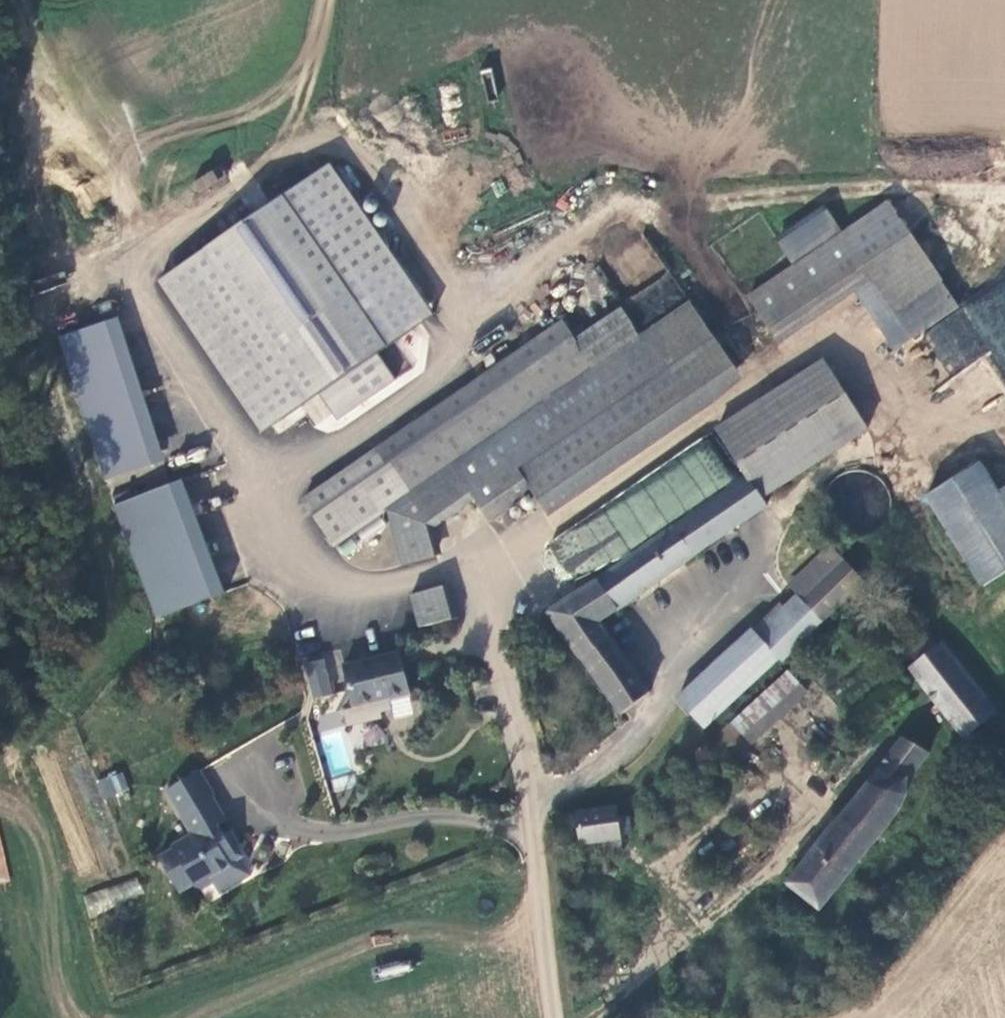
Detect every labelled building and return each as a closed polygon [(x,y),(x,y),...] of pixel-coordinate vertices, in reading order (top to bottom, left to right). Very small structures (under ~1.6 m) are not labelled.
[(457,85),(441,86),(443,108),(458,107),(457,85)] [(398,385),(376,350),(430,317),(334,163),(155,273),(261,442),(306,414),(318,435),(398,385)] [(193,181),(200,195),(227,182),(220,168),(193,181)] [(794,266),(748,298),(769,329),(861,269),(893,313),(942,281),(888,203),(842,234),(794,266)] [(779,244),(794,266),(842,234),(827,212),(779,244)] [(648,316),(683,294),(671,275),(635,297),(648,316)] [(920,330),(951,376),(987,352),(1004,379),(1004,275),(920,330)] [(419,628),(453,619),(459,618),(434,527),(474,500),(490,522),(534,492),(543,505),(735,371),(733,366),(687,301),(638,335),(592,367),(386,509),(419,628)] [(573,339),(592,367),(638,335),(619,308),(573,339)] [(715,432),(746,476),(764,500),(870,424),(821,354),(715,432)] [(633,555),(655,586),(768,506),(764,500),(746,476),(633,555)] [(153,618),(223,595),(184,478),(114,502),(153,618)] [(957,523),(998,582),(1004,577),(1004,489),(957,523)] [(789,585),(798,594),(824,621),(866,582),(831,545),(789,585)] [(602,623),(655,586),(633,555),(551,612),(618,713),(649,692),(602,623)] [(824,621),(798,594),(757,633),(753,629),(677,697),(705,727),(780,659),(784,662),(824,621)] [(965,739),(998,713),(943,643),(937,647),(929,637),(910,651),(918,661),(910,668),(965,739)] [(411,695),(401,652),(345,665),(355,708),(411,695)] [(753,744),(755,742),(810,694),(790,672),(734,721),(753,744)] [(902,737),(786,883),(820,910),(902,807),(909,783),(930,754),(902,737)] [(216,794),(201,770),(167,790),(192,833),(172,845),(174,848),(160,856),(181,892),(195,883),(197,886),(203,888),(215,881),(216,875),(232,865),(231,863),(245,855),(234,837),(228,840),(219,824),(227,819),(213,795),(216,794)] [(102,799),(128,793),(123,771),(96,778),(102,799)] [(599,842),(621,838),(630,838),(628,816),(618,818),(616,807),(574,813),(575,821),(570,820),(566,822),(563,826),(562,831),(563,836),(567,840),(573,841),(578,839),(580,845),(599,842)] [(599,842),(602,858),(623,856),(621,838),(599,842)] [(82,895),(88,914),(143,897),(137,877),(82,895)]
